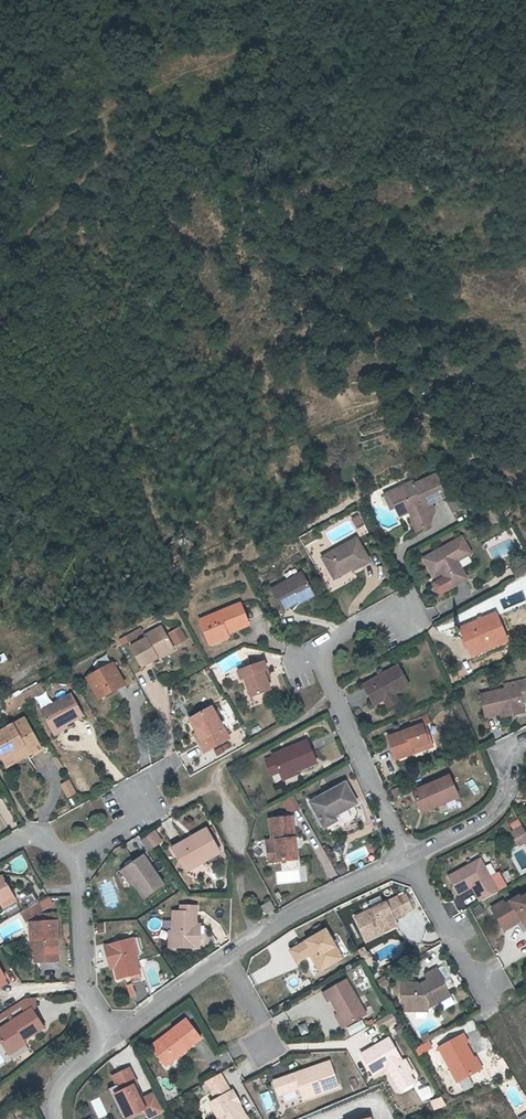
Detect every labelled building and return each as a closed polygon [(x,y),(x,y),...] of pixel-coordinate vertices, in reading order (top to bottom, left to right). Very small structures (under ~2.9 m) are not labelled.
[(400,504),(404,513),(408,521),(419,517),(421,521),(419,524),(425,537),(438,531),(440,528),(437,523),(442,520),(443,518),(440,510),(455,503),(446,481),(424,490),(424,492),(419,494),(399,502),(400,504)] [(397,515),(404,513),(400,504),(399,502),(419,494),(424,492),(424,490),(422,486),(391,499),(397,515)] [(350,519),(355,528),(362,524),(357,515),(350,519)] [(469,540),(455,548),(464,564),(478,557),(469,540)] [(357,570),(359,574),(360,575),(376,566),(363,543),(329,561),(338,579),(357,570)] [(441,581),(449,576),(458,592),(474,583),(464,564),(455,548),(431,561),(441,581)] [(340,584),(359,574),(357,570),(338,579),(340,584)] [(303,606),(318,597),(308,577),(278,593),(288,614),(303,606)] [(321,602),(318,597),(303,606),(305,610),(321,602)] [(214,648),(233,640),(231,636),(253,628),(244,606),(222,616),(224,621),(206,628),(214,648)] [(204,623),(206,628),(224,621),(222,616),(204,623)] [(493,643),(495,652),(512,646),(502,618),(465,630),(472,650),(493,643)] [(160,656),(176,647),(165,628),(148,637),(150,640),(134,648),(145,668),(161,660),(160,656)] [(234,644),(233,640),(214,648),(215,652),(234,644)] [(493,643),(472,650),(475,659),(495,652),(493,643)] [(178,651),(176,647),(160,656),(161,660),(178,651)] [(245,683),(249,681),(256,701),(275,694),(268,675),(271,674),(269,665),(242,674),(245,683)] [(399,666),(363,687),(376,708),(411,688),(399,666)] [(121,672),(94,687),(106,710),(133,695),(121,672)] [(454,693),(456,699),(457,700),(468,695),(465,688),(454,693)] [(517,720),(525,718),(525,697),(525,691),(523,691),(486,699),(491,720),(506,717),(516,715),(517,720)] [(55,731),(73,721),(86,714),(74,693),(43,710),(55,731)] [(448,702),(456,699),(454,693),(446,696),(448,702)] [(205,742),(201,745),(207,755),(233,741),(215,709),(194,721),(200,734),(205,742)] [(416,753),(437,746),(431,728),(436,726),(433,718),(416,723),(417,727),(419,731),(412,734),(393,741),(401,764),(419,758),(416,753)] [(75,725),(73,721),(55,731),(57,736),(75,725)] [(34,754),(43,748),(31,726),(19,723),(0,734),(0,740),(3,746),(1,747),(0,750),(6,761),(16,755),(23,756),(29,752),(34,754)] [(205,742),(200,734),(197,736),(201,745),(205,742)] [(283,775),(286,781),(300,775),(321,767),(312,745),(277,759),(277,761),(279,764),(283,775)] [(416,753),(419,758),(439,751),(437,746),(416,753)] [(45,747),(43,748),(34,754),(36,757),(48,751),(45,747)] [(10,767),(34,754),(29,752),(23,756),(16,755),(6,761),(10,767)] [(279,764),(277,761),(270,764),(276,778),(283,775),(279,764)] [(82,773),(72,775),(76,792),(86,789),(82,773)] [(300,775),(286,781),(287,785),(302,779),(300,775)] [(67,780),(58,784),(65,798),(75,794),(67,780)] [(441,808),(442,810),(463,802),(454,781),(417,796),(425,815),(441,808)] [(313,806),(328,832),(341,825),(338,820),(361,807),(350,787),(313,806)] [(407,791),(397,795),(399,800),(409,796),(407,791)] [(283,812),(297,809),(295,797),(281,800),(283,812)] [(443,813),(442,810),(441,808),(425,815),(427,819),(443,813)] [(279,844),(282,866),(301,863),(296,821),(272,823),(274,844),(279,844)] [(202,861),(205,867),(223,856),(210,833),(176,852),(186,870),(202,861)] [(151,855),(157,851),(149,839),(143,843),(151,855)] [(126,872),(136,886),(146,902),(165,889),(145,859),(126,872)] [(189,875),(205,867),(202,861),(186,870),(189,875)] [(342,861),(334,865),(339,875),(347,871),(342,861)] [(475,889),(484,904),(502,894),(483,861),(451,879),(461,897),(475,889)] [(132,889),(136,886),(126,872),(122,874),(132,889)] [(5,876),(0,879),(0,905),(2,904),(4,908),(18,901),(16,897),(5,876)] [(107,907),(118,903),(109,881),(98,885),(107,907)] [(400,901),(407,917),(415,913),(408,898),(400,901)] [(510,931),(521,924),(520,922),(525,919),(525,899),(525,898),(511,906),(509,903),(498,910),(510,931)] [(383,930),(397,923),(408,918),(407,917),(400,901),(399,900),(356,921),(368,945),(386,936),(383,930)] [(273,905),(263,911),(268,918),(277,914),(273,905)] [(181,907),(181,915),(197,916),(198,909),(181,907)] [(196,937),(197,926),(197,916),(181,915),(174,915),(174,933),(173,950),(201,951),(201,937),(196,937)] [(37,941),(38,956),(38,964),(60,963),(60,954),(58,923),(57,917),(56,916),(42,917),(41,918),(41,924),(39,925),(31,925),(32,941),(37,941)] [(94,923),(96,934),(105,933),(103,922),(94,923)] [(400,929),(397,923),(383,930),(386,936),(400,929)] [(313,955),(323,972),(343,960),(326,932),(300,947),(290,952),(297,965),(307,958),(310,957),(313,955)] [(137,942),(133,943),(137,961),(141,960),(137,942)] [(114,963),(117,973),(119,984),(132,981),(134,986),(143,984),(142,978),(137,961),(133,943),(106,951),(110,964),(114,963)] [(320,974),(323,972),(313,955),(310,957),(320,974)] [(371,960),(366,963),(370,970),(374,967),(371,960)] [(9,985),(0,968),(0,990),(9,985)] [(432,1004),(452,994),(447,986),(449,985),(441,971),(429,978),(433,985),(424,990),(422,986),(405,986),(405,1005),(409,1005),(409,1014),(432,1014),(432,1011),(432,1004)] [(348,982),(324,995),(328,1004),(331,1002),(339,1016),(347,1028),(368,1016),(348,982)] [(131,985),(126,988),(131,1001),(137,999),(131,985)] [(454,999),(452,994),(432,1004),(432,1011),(454,999)] [(25,1042),(45,1029),(35,1011),(33,1009),(28,1000),(26,1000),(7,1012),(9,1016),(13,1022),(0,1030),(0,1039),(8,1052),(25,1042)] [(33,1009),(35,1011),(38,1009),(39,1000),(28,1000),(33,1009)] [(7,1012),(0,1017),(0,1021),(9,1016),(7,1012)] [(395,1015),(381,1023),(385,1031),(399,1022),(395,1015)] [(344,1030),(347,1028),(339,1016),(337,1017),(344,1030)] [(178,1054),(180,1057),(202,1041),(187,1021),(151,1048),(164,1065),(178,1054)] [(485,1073),(478,1061),(470,1046),(472,1045),(467,1037),(443,1051),(462,1085),(485,1073)] [(430,1038),(424,1041),(427,1047),(431,1045),(433,1043),(430,1038)] [(413,1076),(405,1064),(391,1040),(367,1055),(363,1057),(376,1077),(380,1075),(389,1070),(401,1089),(415,1080),(413,1076)] [(28,1046),(25,1042),(8,1052),(11,1057),(28,1046)] [(427,1047),(416,1052),(420,1059),(434,1051),(431,1045),(427,1047)] [(166,1068),(180,1057),(178,1054),(164,1065),(166,1068)] [(480,1060),(478,1061),(485,1073),(487,1072),(480,1060)] [(408,1062),(405,1064),(413,1076),(415,1074),(408,1062)] [(108,1087),(122,1118),(142,1109),(146,1118),(163,1111),(153,1090),(142,1095),(129,1065),(109,1074),(113,1084),(108,1087)] [(298,1082),(296,1077),(274,1085),(279,1099),(300,1092),(304,1103),(339,1092),(330,1066),(311,1073),(312,1077),(298,1082)] [(311,1073),(296,1077),(298,1082),(312,1077),(311,1073)] [(417,1084),(415,1080),(401,1089),(403,1093),(417,1084)] [(232,1094),(228,1086),(214,1095),(218,1102),(213,1106),(220,1118),(249,1118),(242,1107),(240,1108),(232,1094)] [(270,1090),(260,1092),(264,1111),(274,1109),(270,1090)] [(235,1092),(232,1094),(240,1108),(242,1107),(243,1106),(235,1092)] [(441,1096),(431,1098),(432,1107),(443,1105),(441,1096)] [(99,1097),(90,1101),(98,1118),(106,1114),(99,1097)]
